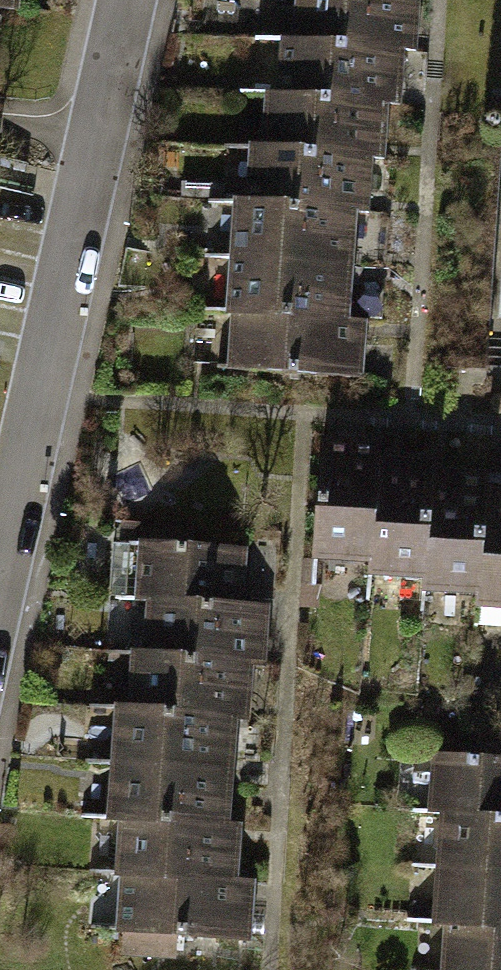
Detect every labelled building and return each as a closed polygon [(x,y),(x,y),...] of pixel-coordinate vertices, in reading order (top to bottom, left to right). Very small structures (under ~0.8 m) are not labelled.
[(435,0),(273,0),(272,18),(422,25),(434,24),(435,0)] [(420,80),(422,25),(272,18),(260,18),(258,74),(408,81),(420,80)] [(405,136),(408,81),(258,74),(246,74),(243,130),(395,136),(405,136)] [(393,191),(395,136),(243,130),(233,129),(231,185),(378,191),(393,191)] [(376,247),(378,191),(231,185),(217,184),(214,240),(376,247)] [(374,301),(376,247),(214,240),(212,295),(226,296),(374,301)] [(386,358),(388,303),(374,301),(226,296),(224,352),(386,358)] [(333,560),(387,563),(395,434),(396,417),(341,414),(333,560)] [(387,579),(442,582),(449,455),(450,437),(395,434),(387,563),(387,579)] [(495,604),(500,505),(500,458),(449,455),(442,582),(441,601),(495,604)] [(261,576),(263,520),(117,514),(115,570),(141,571),(261,576)] [(284,632),(287,577),(261,576),(141,571),(138,626),(271,632),(284,632)] [(269,687),(271,632),(138,626),(125,626),(123,681),(257,686),(269,687)] [(255,742),(257,686),(123,681),(111,680),(109,736),(255,742)] [(253,798),(255,742),(109,736),(107,792),(116,792),(253,798)] [(413,743),(411,798),(433,799),(500,801),(500,746),(413,743)] [(259,855),(262,798),(253,798),(116,792),(113,849),(127,850),(259,855)] [(433,799),(431,854),(500,856),(500,801),(433,799)] [(271,912),(273,856),(259,855),(127,850),(125,907),(141,907),(141,923),(196,926),(197,909),(271,912)] [(431,854),(428,905),(438,905),(500,908),(500,856),(431,854)] [(438,905),(436,960),(444,961),(500,963),(500,908),(438,905)] [(444,961),(444,969),(500,969),(500,963),(444,961)]
